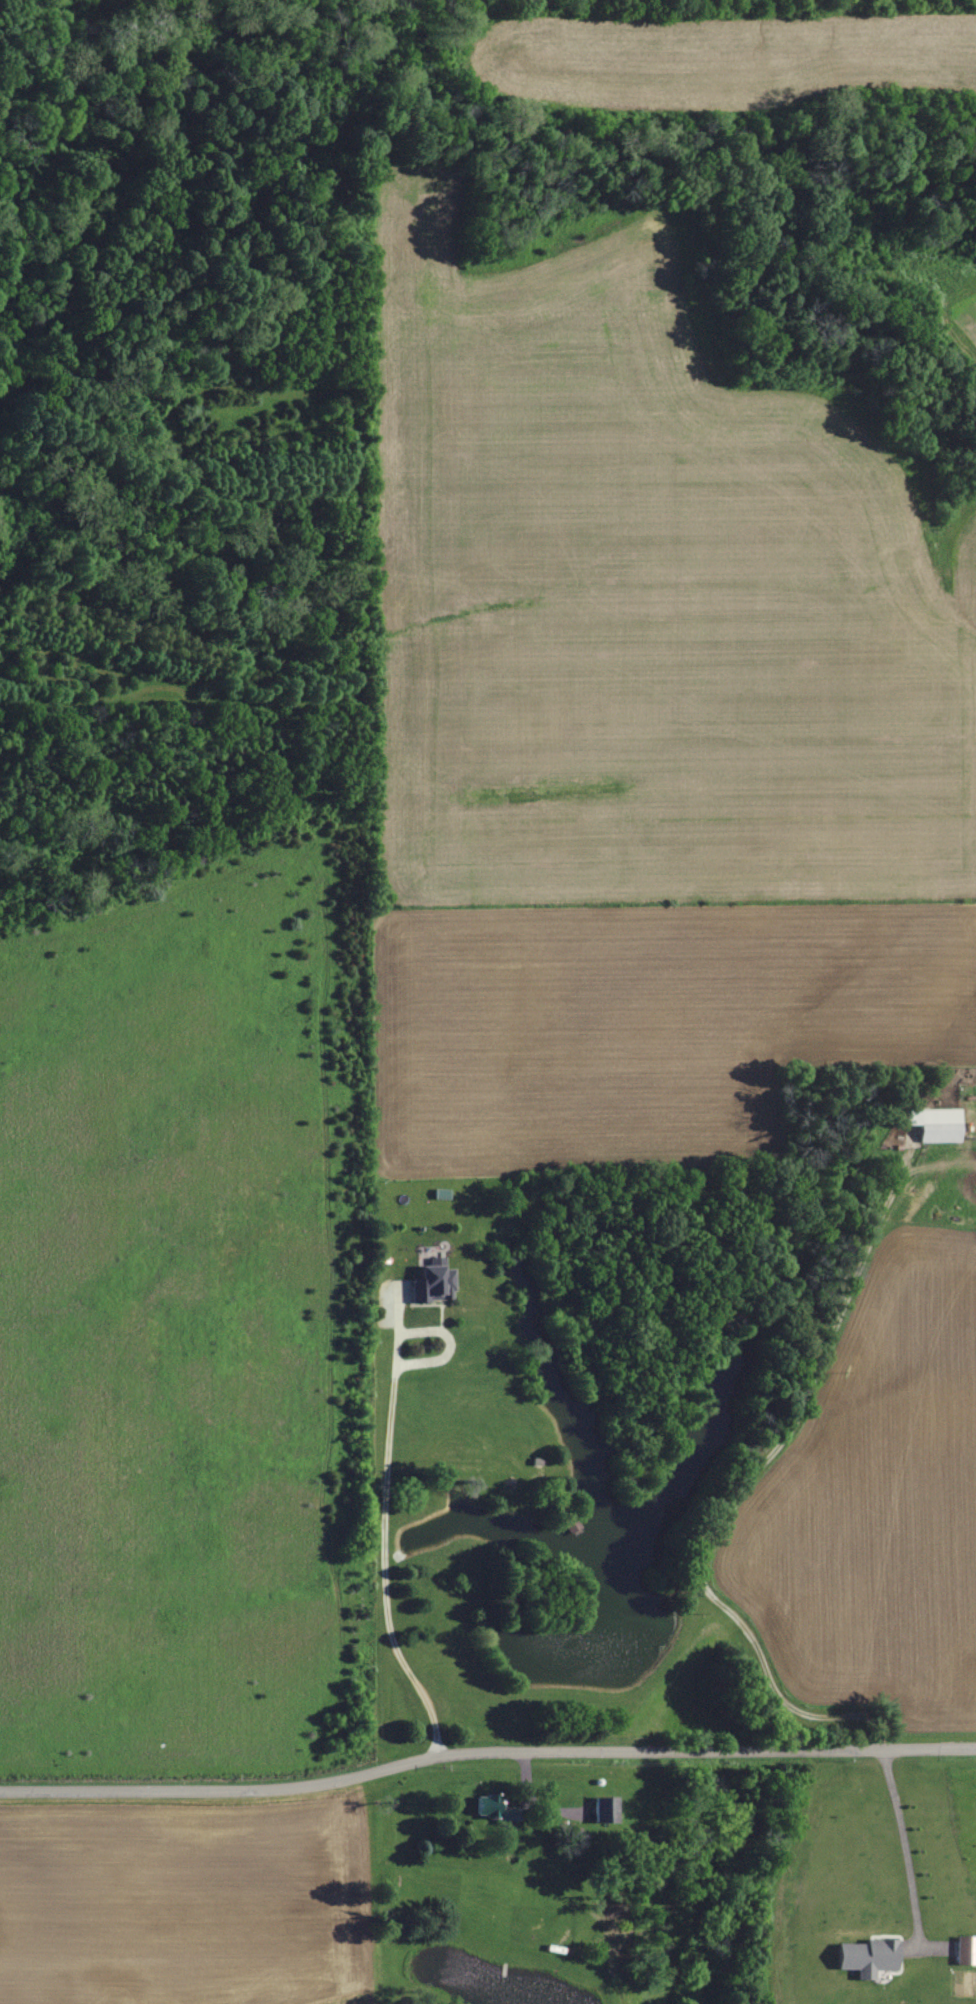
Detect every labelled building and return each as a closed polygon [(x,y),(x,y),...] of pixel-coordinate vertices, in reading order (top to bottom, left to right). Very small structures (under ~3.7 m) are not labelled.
[(959,1109),(903,1110),(903,1125),(917,1125),(918,1144),(959,1143),(959,1109)] [(451,1270),(443,1270),(442,1258),(426,1259),(426,1266),(417,1266),(418,1280),(410,1280),(411,1302),(452,1301),(451,1270)] [(502,1810),(503,1799),(492,1799),(491,1820),(517,1821),(517,1811),(502,1810)] [(593,1799),(593,1824),(615,1824),(615,1799),(593,1799)] [(956,1938),(955,1966),(975,1966),(975,1938),(956,1938)] [(835,1970),(855,1971),(855,1981),(873,1982),(873,1971),(895,1972),(896,1941),(864,1940),(864,1945),(836,1945),(835,1970)]
